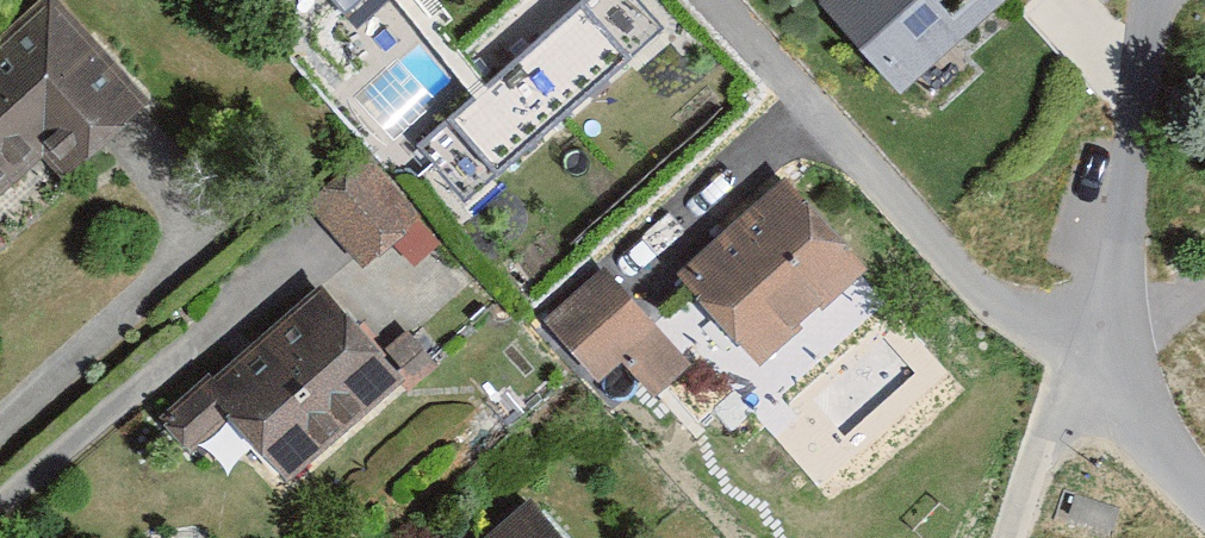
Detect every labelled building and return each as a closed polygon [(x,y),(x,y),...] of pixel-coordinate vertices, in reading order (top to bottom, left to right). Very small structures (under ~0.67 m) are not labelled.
[(329,39),(376,0),(296,0),(329,39)] [(818,17),(913,111),(1025,0),(836,0),(818,17)] [(36,6),(0,38),(0,186),(21,168),(49,199),(138,120),(36,6)] [(562,7),(508,44),(547,100),(601,63),(562,7)] [(354,164),(297,209),(348,273),(405,228),(354,164)] [(770,193),(658,292),(734,377),(845,278),(770,193)] [(580,281),(523,335),(578,392),(597,374),(631,409),(669,374),(580,281)] [(303,299),(149,432),(175,463),(203,439),(261,507),(389,397),(303,299)] [(516,512),(484,537),(538,537),(516,512)]
